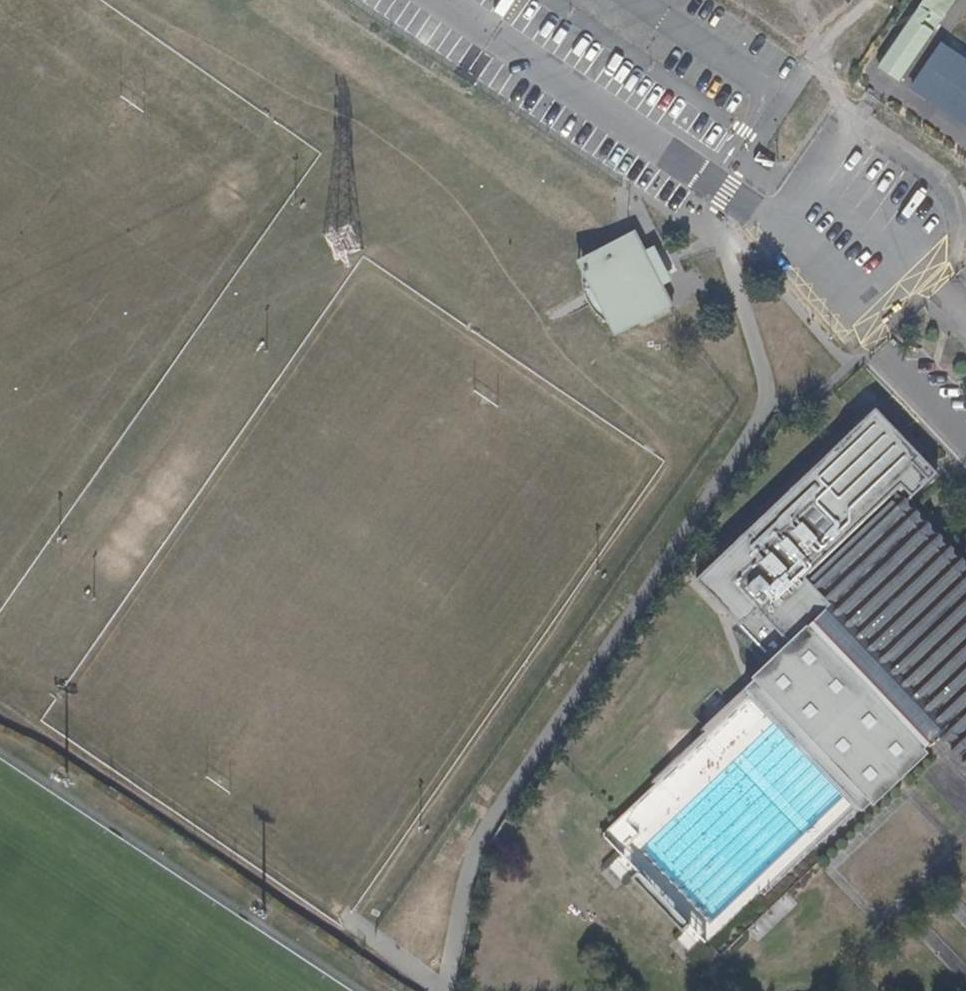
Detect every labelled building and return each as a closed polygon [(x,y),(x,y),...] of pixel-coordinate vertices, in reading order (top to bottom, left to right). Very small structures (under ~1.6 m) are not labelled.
[(953,0),(920,0),(875,64),(896,80),(953,0)] [(941,47),(911,91),(965,128),(965,63),(941,47)] [(659,275),(655,263),(649,257),(645,256),(632,230),(576,261),(581,272),(599,305),(607,319),(605,321),(609,326),(615,335),(670,306),(660,287),(661,282),(659,275)] [(664,264),(657,250),(645,256),(649,257),(655,263),(659,275),(661,282),(670,275),(664,264)] [(599,305),(581,272),(580,281),(580,286),(581,291),(582,295),(585,299),(587,303),(594,314),(599,318),(605,321),(607,319),(599,305)] [(904,503),(939,470),(877,405),(767,507),(707,589),(769,654),(751,672),(753,675),(701,725),(704,728),(650,779),(653,782),(599,832),(635,870),(629,876),(680,930),(686,924),(705,943),(756,895),(758,898),(813,847),(816,850),(869,801),(870,802),(926,749),(923,744),(944,724),(965,748),(965,568),(904,503)]
